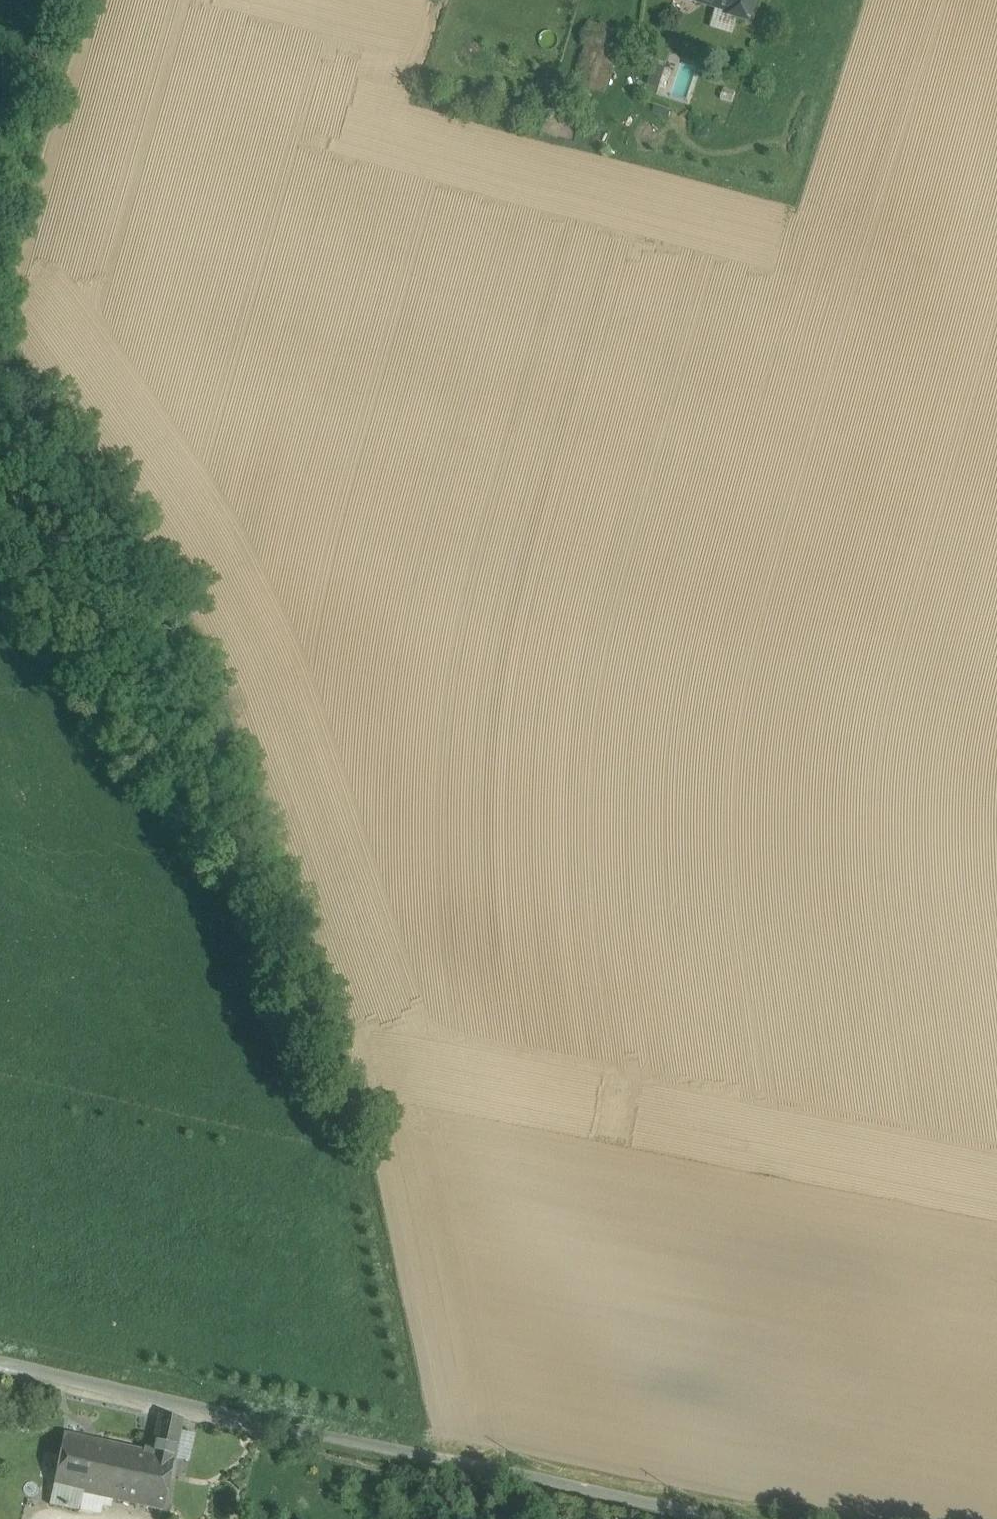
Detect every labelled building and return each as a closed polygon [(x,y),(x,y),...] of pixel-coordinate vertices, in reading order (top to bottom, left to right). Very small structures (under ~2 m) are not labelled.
[(731,12),(730,15),(749,21),(756,0),(694,0),(731,12)] [(590,91),(574,86),(570,97),(586,102),(590,91)] [(181,1420),(162,1416),(155,1449),(146,1447),(145,1452),(173,1458),(181,1420)] [(138,1451),(65,1435),(55,1484),(81,1491),(113,1497),(116,1485),(130,1487),(138,1451)] [(145,1452),(138,1451),(130,1487),(116,1485),(113,1497),(162,1508),(173,1458),(145,1452)] [(81,1491),(55,1484),(52,1499),(78,1504),(81,1491)]
